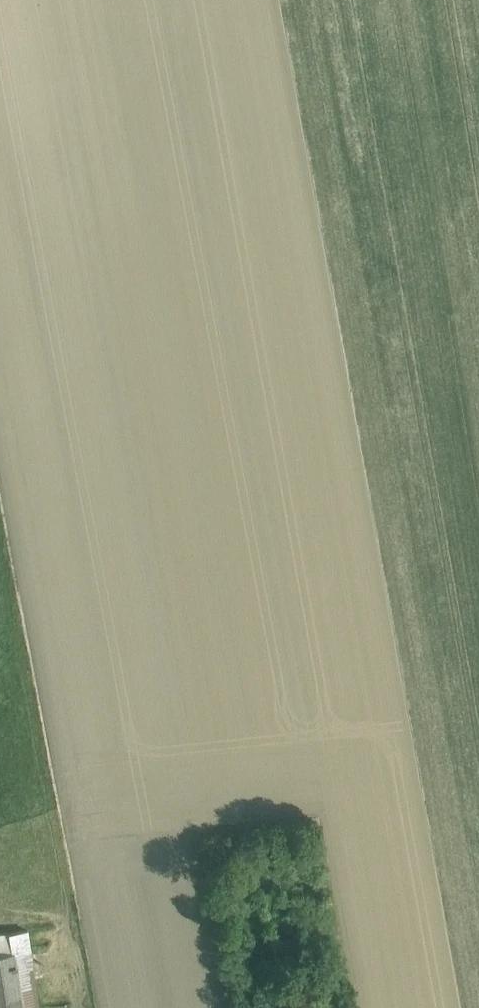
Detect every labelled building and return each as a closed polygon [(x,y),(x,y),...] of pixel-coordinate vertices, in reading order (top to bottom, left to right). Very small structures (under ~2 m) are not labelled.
[(0,933),(0,1007),(29,1007),(39,1006),(29,929),(11,931),(0,933)]
